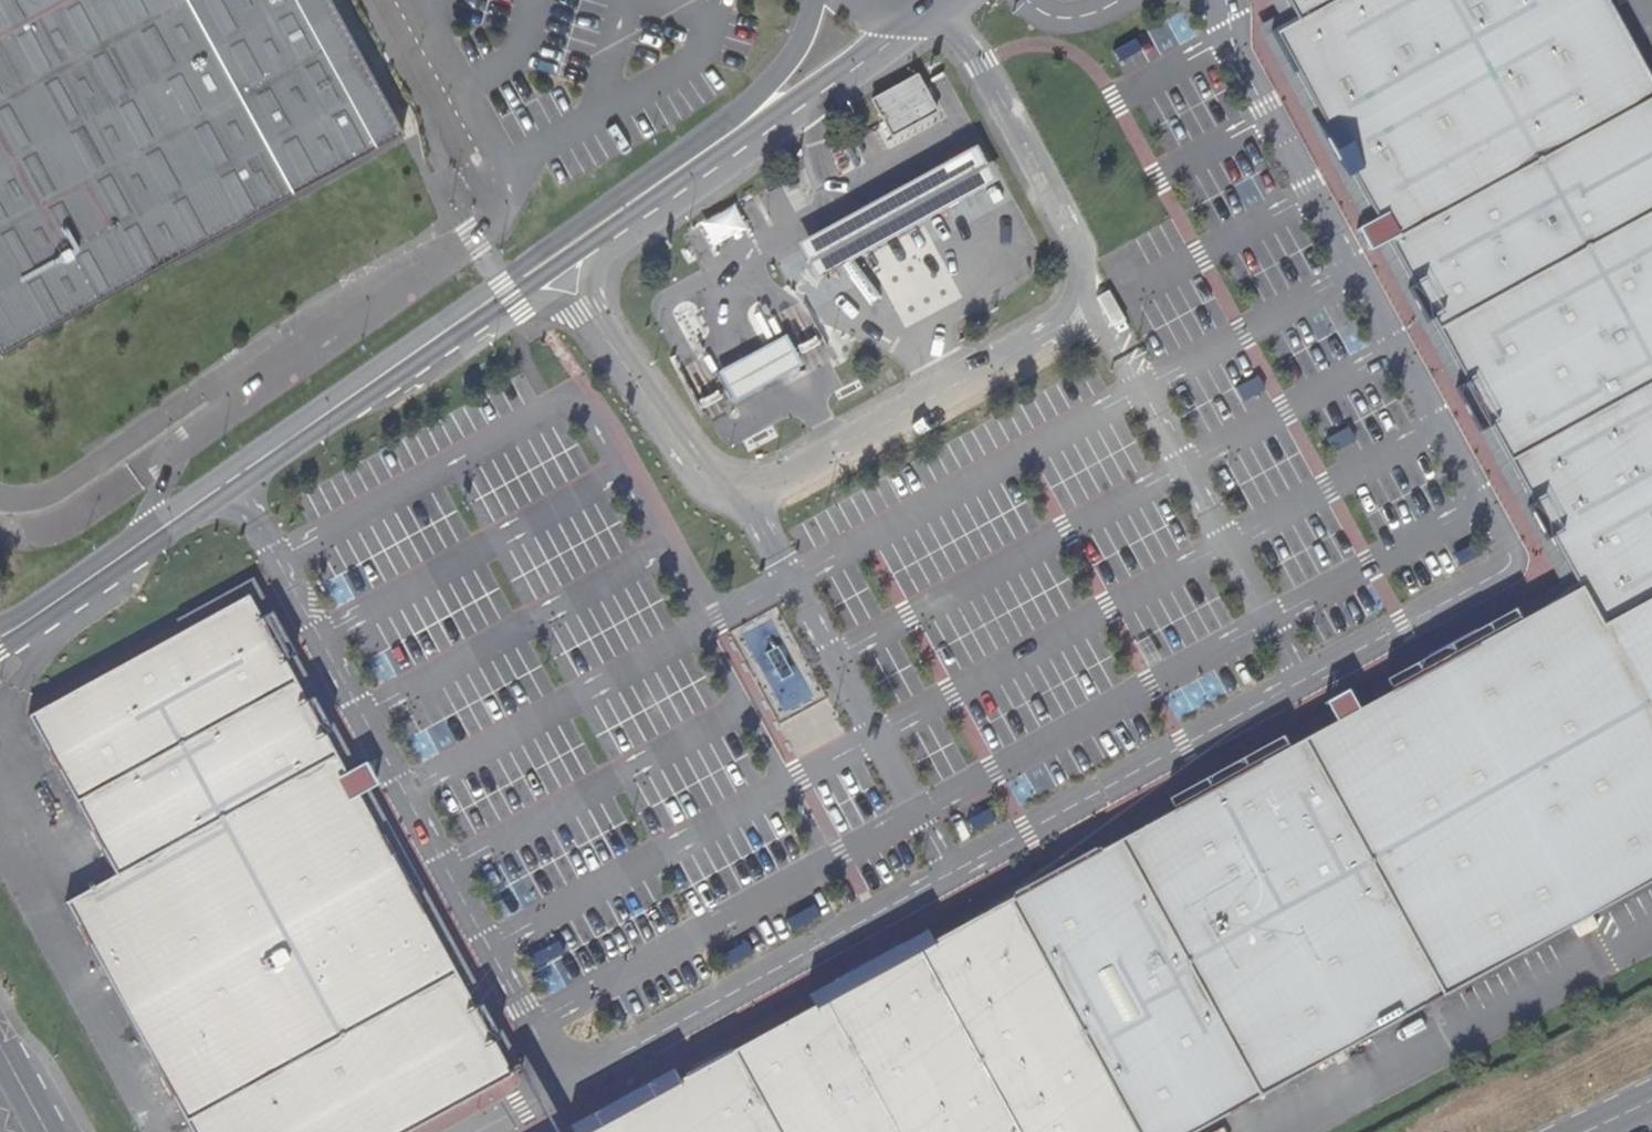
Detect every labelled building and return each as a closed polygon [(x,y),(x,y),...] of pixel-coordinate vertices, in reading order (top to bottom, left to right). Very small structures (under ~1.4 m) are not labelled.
[(121,289),(175,387),(303,300),(412,240),(369,156),(401,139),(327,0),(0,0),(0,353),(121,289)] [(1651,884),(1651,85),(1606,0),(1285,0),(1298,25),(1276,37),(1286,57),(1344,169),(1379,234),(1437,340),(1445,356),(1549,541),(1561,561),(1579,592),(1554,606),(1342,721),(1276,757),(1110,848),(1027,893),(625,1113),(590,1131),(1199,1131),(1651,884)] [(916,98),(870,122),(889,158),(935,135),(916,98)] [(997,208),(973,165),(933,187),(862,227),(828,246),(848,287),(884,268),(957,229),(997,208)] [(792,376),(776,346),(744,364),(709,383),(726,413),(761,394),(792,376)] [(112,879),(61,909),(188,1131),(413,1131),(511,1078),(506,1068),(426,923),(359,802),(334,756),(294,682),(292,679),(271,641),(247,597),(27,717),(74,803),(116,877),(112,879)]
